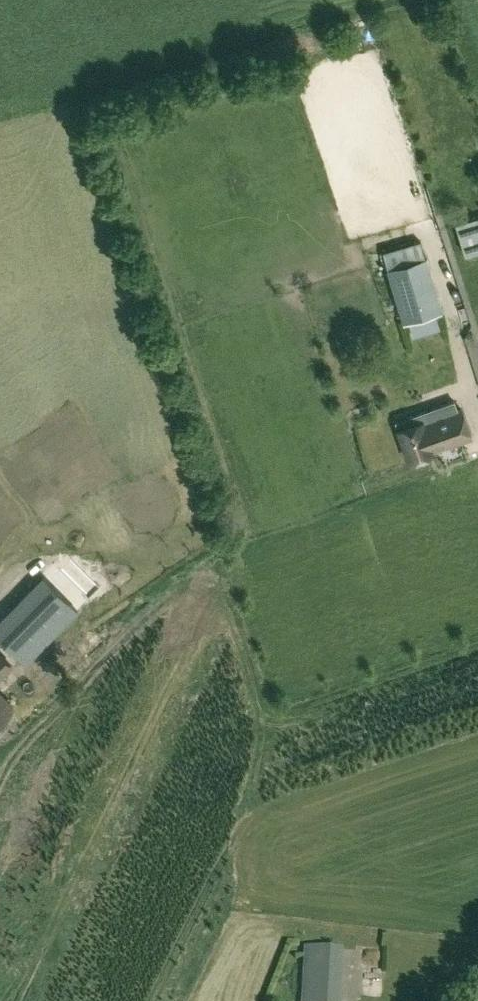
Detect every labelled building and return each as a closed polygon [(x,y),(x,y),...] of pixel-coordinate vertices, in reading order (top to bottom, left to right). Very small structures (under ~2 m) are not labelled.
[(429,171),(419,175),(426,191),(435,187),(429,171)] [(455,225),(466,254),(477,250),(477,217),(455,225)] [(387,267),(403,322),(443,310),(427,256),(387,267)] [(463,409),(424,423),(423,420),(399,429),(410,461),(434,453),(433,450),(472,436),(463,409)] [(74,444),(65,446),(71,469),(79,467),(74,444)] [(35,653),(77,610),(43,577),(1,619),(35,653)] [(11,664),(0,654),(0,676),(11,664)] [(15,706),(0,692),(0,723),(15,706)] [(343,950),(307,948),(305,986),(341,988),(343,950)]
